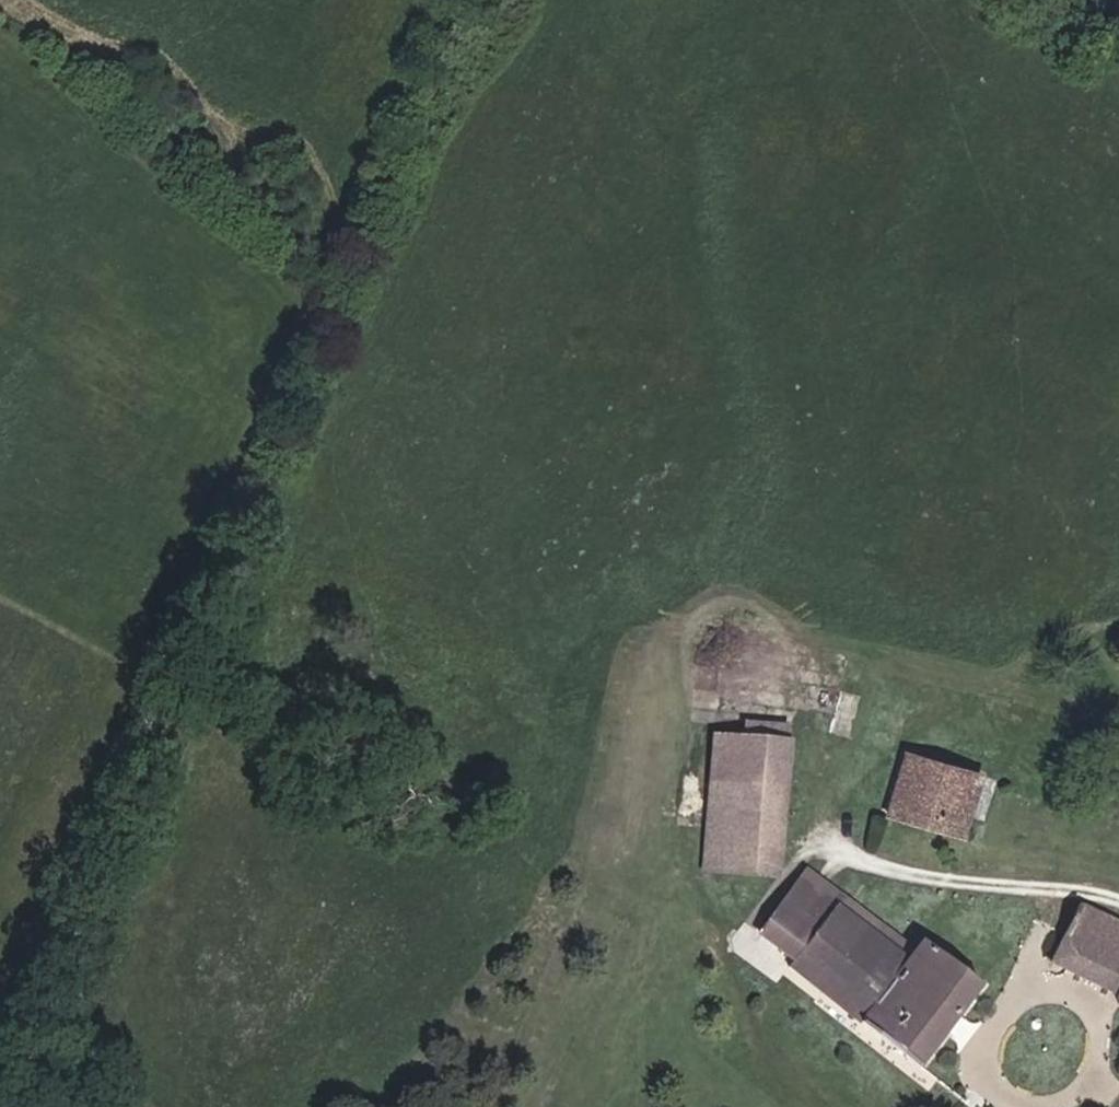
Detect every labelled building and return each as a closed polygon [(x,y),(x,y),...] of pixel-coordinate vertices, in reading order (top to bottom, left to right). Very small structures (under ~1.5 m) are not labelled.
[(703,871),(777,876),(792,725),(742,722),(741,736),(714,736),(703,871)] [(982,775),(908,754),(890,814),(962,836),(982,775)] [(900,936),(907,926),(889,912),(881,922),(812,869),(762,932),(805,965),(792,983),(816,1002),(822,996),(918,1067),(982,984),(931,944),(928,942),(921,951),(900,936)] [(1085,902),(1070,932),(1053,962),(1117,995),(1118,999),(1118,921),(1085,902)] [(928,942),(907,926),(900,936),(921,951),(928,942)]
